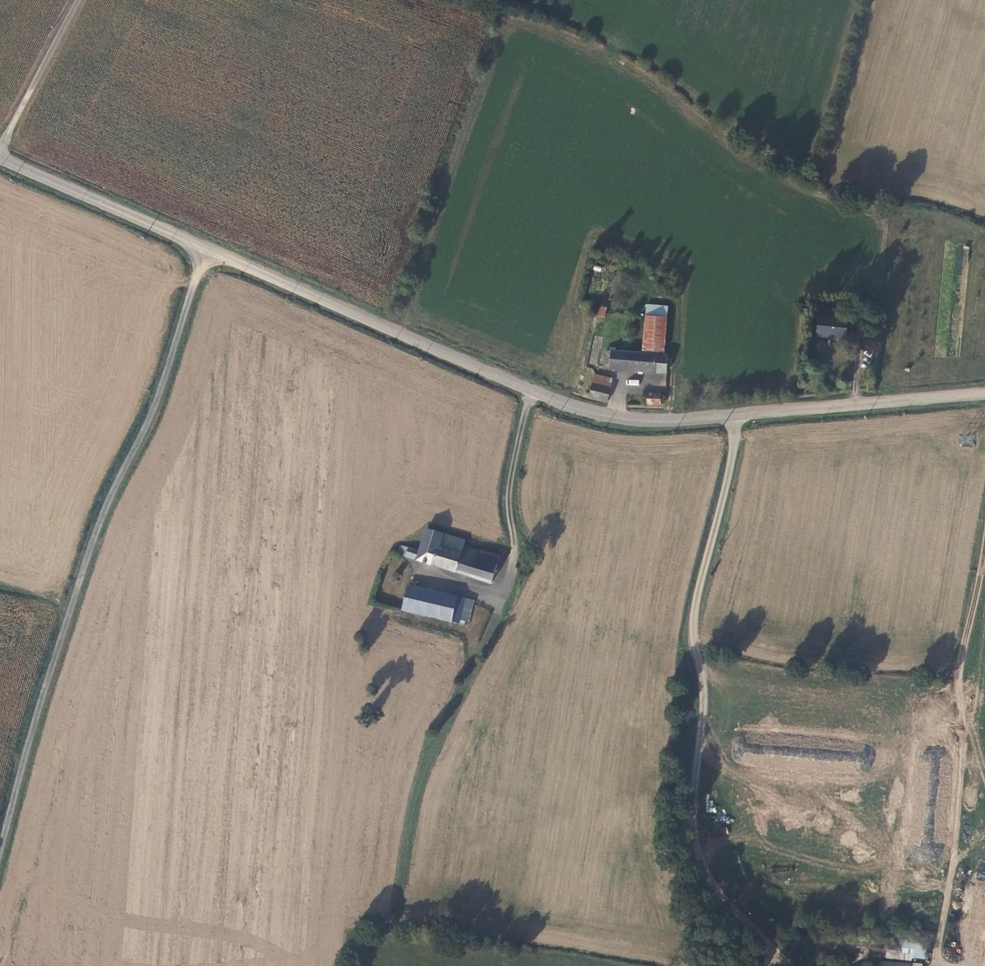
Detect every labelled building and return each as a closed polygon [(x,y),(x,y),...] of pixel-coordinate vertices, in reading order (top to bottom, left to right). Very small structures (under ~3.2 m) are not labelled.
[(599,305),(596,316),(605,317),(607,307),(599,305)] [(649,305),(645,352),(664,353),(668,307),(649,305)] [(850,322),(819,320),(820,338),(850,340),(850,322)] [(615,372),(628,372),(629,354),(607,353),(606,364),(612,365),(612,369),(616,369),(615,372)] [(669,357),(629,354),(628,372),(667,375),(669,357)] [(596,376),(593,385),(609,390),(611,381),(596,376)] [(593,385),(589,400),(604,403),(609,390),(593,385)] [(647,405),(660,407),(661,395),(649,394),(647,405)] [(480,551),(464,546),(467,539),(427,526),(418,550),(410,547),(406,560),(454,573),(492,585),(501,556),(480,550),(480,551)] [(397,557),(406,560),(410,547),(400,544),(397,557)] [(393,576),(391,579),(391,582),(393,584),(396,585),(399,583),(400,581),(399,578),(396,576),(393,576)] [(408,589),(402,613),(450,625),(456,600),(408,589)] [(456,600),(450,625),(459,627),(465,602),(456,600)] [(848,948),(890,953),(891,943),(849,938),(848,948)] [(915,960),(915,957),(916,947),(917,942),(891,939),(891,943),(890,953),(890,957),(915,960)] [(928,947),(916,947),(915,957),(926,958),(928,947)]
